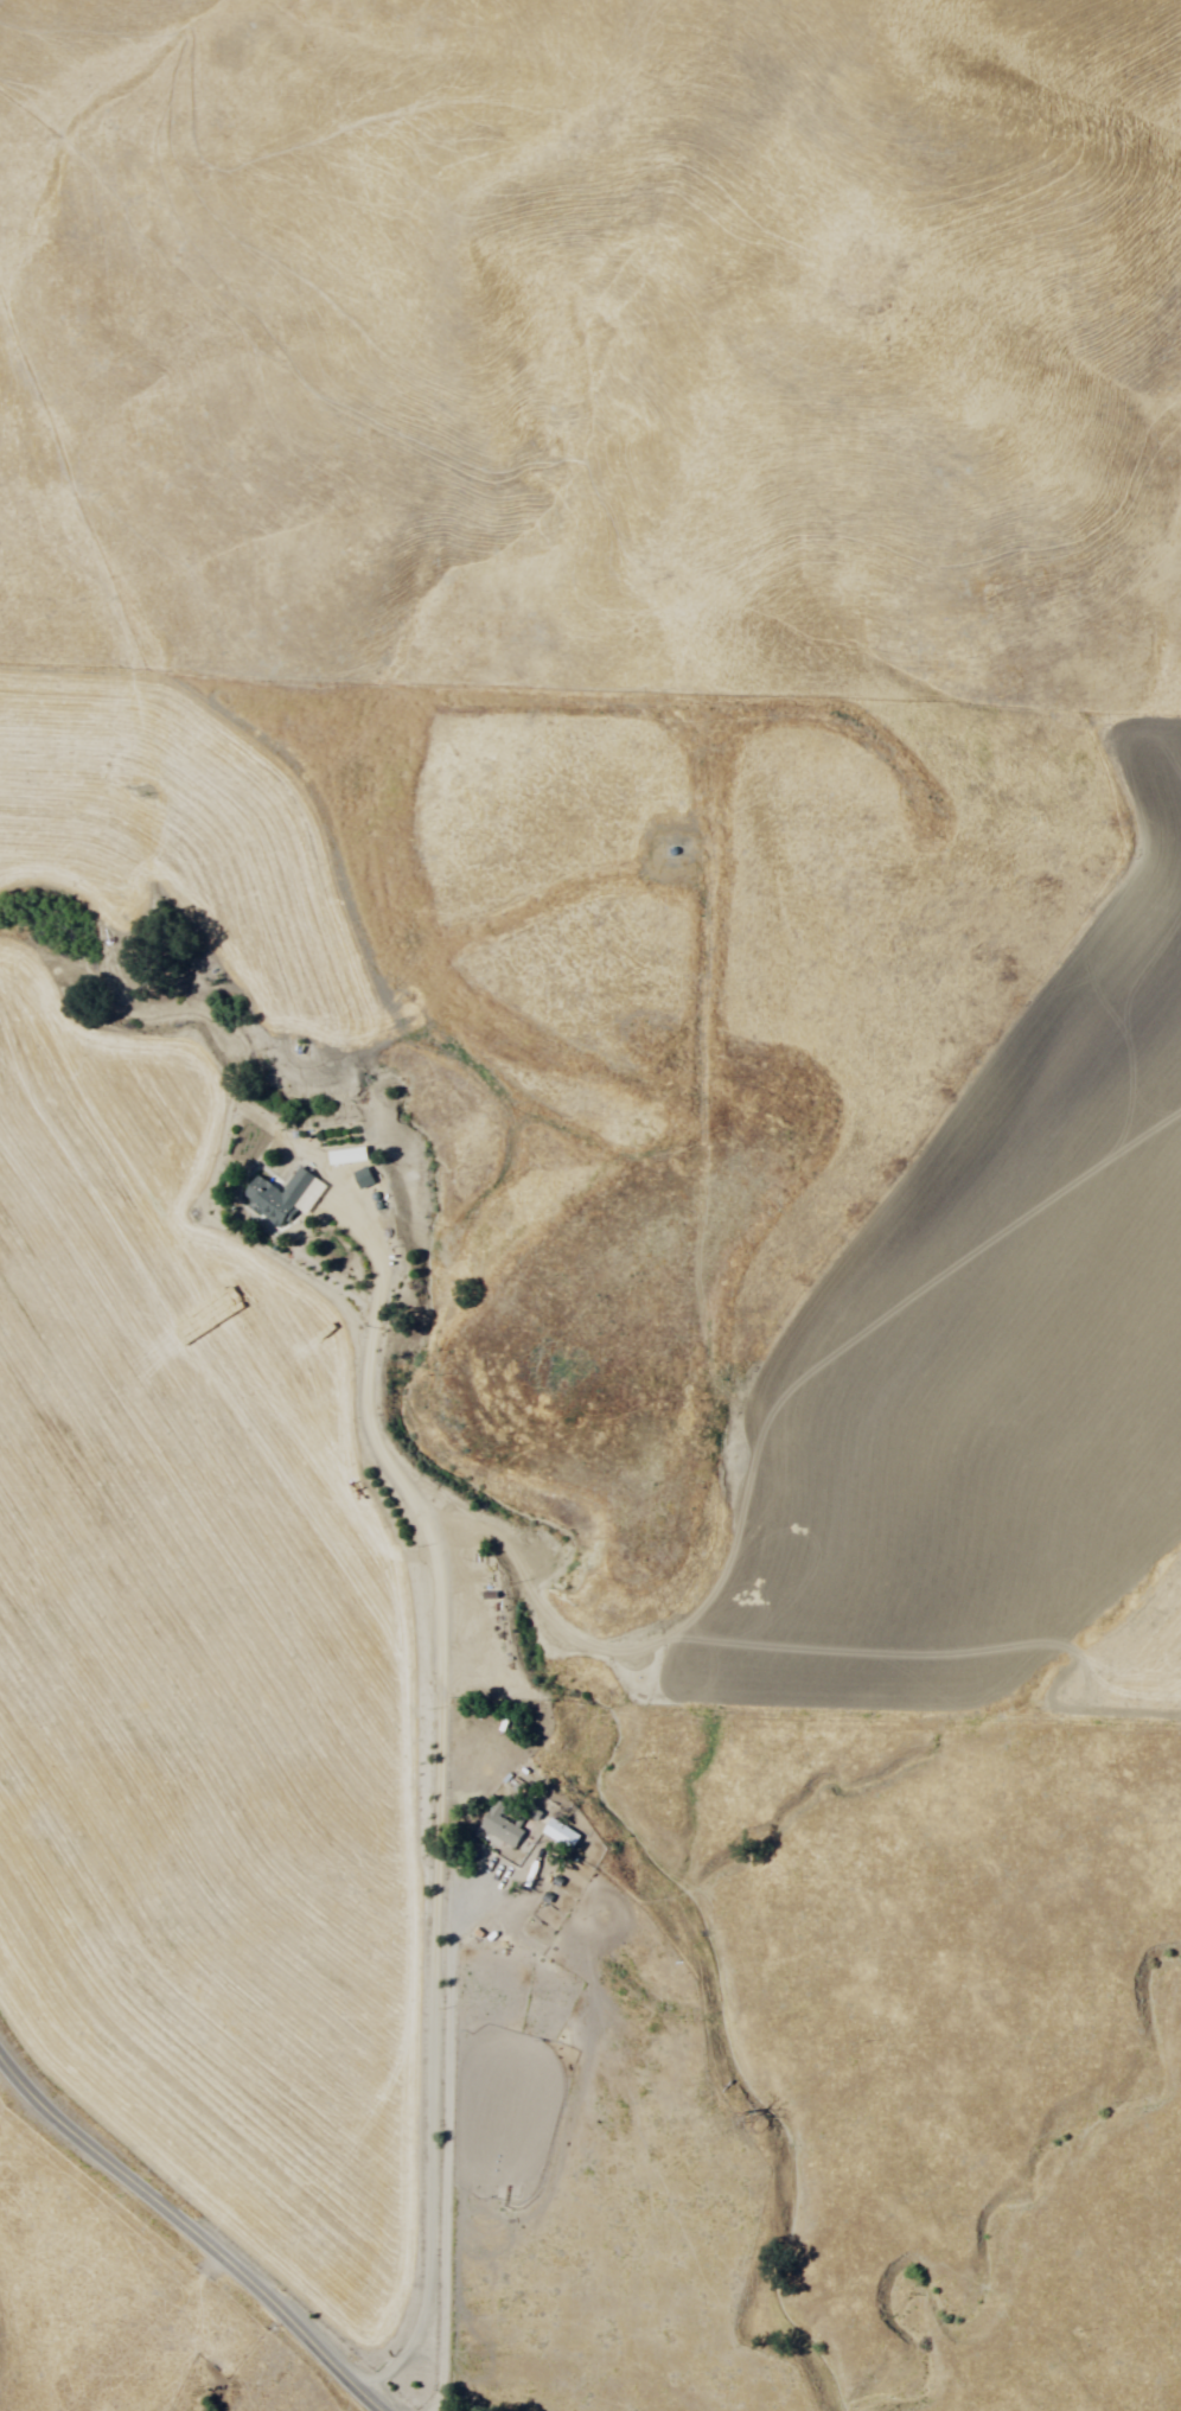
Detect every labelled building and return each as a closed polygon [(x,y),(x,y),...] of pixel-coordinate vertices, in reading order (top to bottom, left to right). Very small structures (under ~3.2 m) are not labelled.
[(319,1162),(358,1159),(356,1145),(318,1149),(319,1162)] [(308,1180),(282,1231),(241,1199),(254,1174),(280,1194),(293,1168),(308,1180)] [(479,1823),(493,1800),(528,1822),(513,1844),(479,1823)] [(532,1810),(519,1801),(513,1809),(527,1817),(532,1810)] [(540,1832),(547,1819),(577,1836),(569,1849),(540,1832)]
